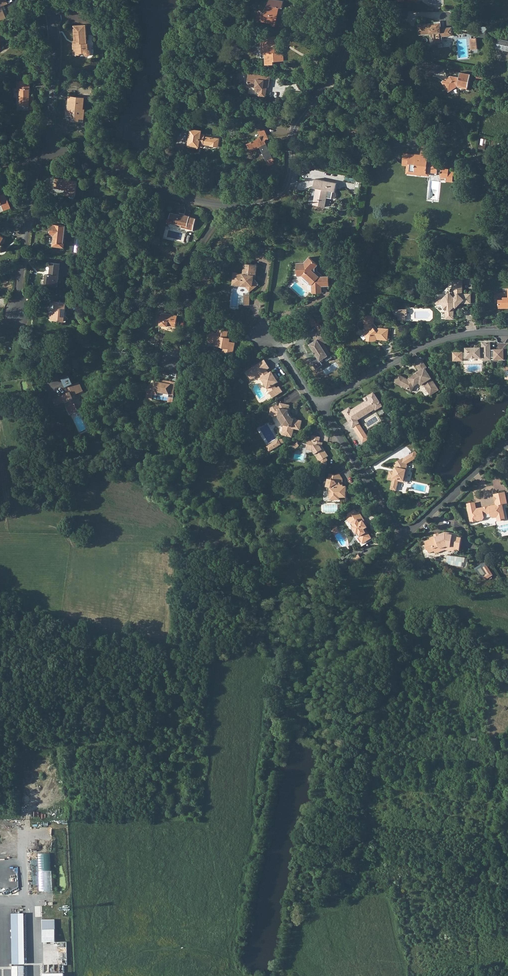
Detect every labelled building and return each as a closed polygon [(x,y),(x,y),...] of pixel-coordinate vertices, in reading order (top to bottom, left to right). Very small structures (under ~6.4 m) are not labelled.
[(262,26),(272,28),(273,23),(276,24),(276,23),(275,23),(278,12),(282,13),(283,7),(269,3),(265,18),(264,18),(262,26)] [(272,28),(271,31),(275,32),(279,14),(282,14),(282,13),(278,12),(275,23),(276,23),(276,24),(273,23),(272,28)] [(458,18),(446,19),(447,26),(451,26),(458,25),(458,18)] [(432,22),(418,24),(419,34),(433,32),(434,40),(442,40),(441,35),(452,33),(451,26),(447,26),(440,27),(440,20),(432,21),(432,22)] [(73,44),(74,55),(80,55),(80,53),(85,53),(85,54),(86,54),(86,55),(87,55),(88,56),(89,56),(90,55),(91,54),(92,53),(92,52),(91,51),(91,50),(90,49),(89,49),(88,43),(87,43),(86,24),(74,25),(75,41),(75,44),(73,44)] [(507,50),(507,40),(498,38),(497,48),(507,50)] [(261,57),(264,57),(266,56),(266,62),(264,62),(264,68),(272,67),(272,64),(282,63),(281,55),(277,55),(274,56),(274,52),(275,52),(275,48),(276,48),(277,48),(277,39),(268,40),(268,43),(266,43),(266,42),(265,42),(265,43),(260,43),(261,57)] [(8,73),(6,68),(0,71),(0,77),(8,73)] [(442,82),(448,92),(457,86),(459,86),(459,87),(468,89),(470,74),(460,72),(459,77),(459,79),(456,78),(455,77),(451,76),(442,82)] [(270,78),(249,75),(247,88),(256,89),(255,91),(257,93),(259,94),(259,97),(265,98),(267,86),(269,86),(270,78)] [(20,88),(20,106),(29,106),(29,109),(34,109),(34,95),(30,95),(30,81),(20,81),(20,88)] [(72,116),(71,121),(79,122),(80,118),(84,119),(85,109),(83,109),(84,97),(71,96),(70,100),(68,100),(67,115),(72,116)] [(199,150),(200,147),(200,146),(204,147),(204,145),(211,147),(211,148),(218,149),(219,141),(205,138),(206,136),(202,135),(202,132),(192,131),(190,148),(199,150)] [(266,133),(260,136),(261,138),(257,141),(248,145),(252,153),(261,149),(270,168),(276,166),(275,163),(276,163),(274,160),(269,150),(268,150),(267,147),(267,146),(266,143),(270,141),(266,133)] [(407,166),(406,173),(414,174),(415,172),(426,174),(426,172),(436,173),(437,163),(427,162),(429,149),(421,148),(420,156),(420,162),(413,161),(413,155),(403,154),(402,165),(407,166)] [(440,170),(440,176),(446,177),(445,179),(445,181),(452,182),(453,174),(448,173),(448,171),(440,170)] [(56,179),(55,188),(66,189),(65,195),(69,195),(74,196),(75,196),(77,181),(56,179)] [(315,181),(313,189),(316,190),(314,206),(325,209),(327,199),(334,200),(336,198),(336,197),(336,195),(336,193),(335,193),(337,184),(328,183),(327,184),(325,184),(325,182),(315,181)] [(7,201),(2,203),(5,211),(10,208),(7,201)] [(172,224),(173,223),(183,226),(182,227),(182,228),(193,231),(197,220),(191,218),(191,217),(186,216),(182,215),(173,212),(171,218),(170,218),(169,219),(169,220),(169,221),(169,223),(170,223),(170,224),(172,224)] [(50,234),(49,245),(63,247),(66,225),(51,224),(51,230),(55,231),(54,235),(50,234)] [(304,262),(297,262),(298,275),(303,275),(312,284),(312,293),(322,292),(322,286),(329,286),(329,276),(319,276),(315,272),(315,267),(318,264),(309,256),(304,262)] [(46,274),(45,285),(57,286),(60,263),(51,263),(50,275),(46,274)] [(233,273),(232,284),(245,285),(246,287),(250,291),(258,284),(255,281),(254,279),(254,276),(256,276),(257,265),(244,264),(243,274),(233,273)] [(471,303),(471,294),(461,294),(461,290),(462,290),(462,280),(452,280),(452,291),(446,298),(445,297),(441,300),(441,299),(437,299),(435,301),(435,304),(437,305),(440,305),(441,304),(446,309),(445,311),(445,319),(454,319),(453,311),(452,309),(459,302),(460,304),(471,303)] [(502,298),(502,300),(498,300),(498,308),(507,308),(507,298),(502,298)] [(52,313),(51,320),(65,321),(67,302),(56,301),(55,310),(55,314),(53,314),(52,313)] [(398,310),(398,320),(404,320),(404,314),(407,314),(407,310),(398,310)] [(162,314),(161,325),(176,327),(177,316),(162,314)] [(367,329),(362,332),(366,337),(366,340),(373,341),(376,337),(377,338),(387,339),(388,327),(378,327),(377,327),(373,323),(374,315),(363,315),(363,322),(364,322),(364,326),(367,329)] [(313,342),(309,345),(313,350),(320,361),(325,358),(326,359),(328,360),(331,358),(331,356),(327,350),(324,344),(330,340),(323,329),(313,335),(316,340),(313,342)] [(228,332),(218,330),(218,334),(211,332),(209,342),(217,343),(216,346),(224,348),(223,354),(232,356),(235,343),(229,342),(226,341),(226,338),(228,332)] [(466,348),(466,358),(481,358),(481,357),(483,357),(483,360),(490,360),(491,358),(494,358),(494,360),(503,360),(503,350),(490,350),(490,343),(483,343),(483,349),(481,349),(481,348),(466,348)] [(454,352),(453,361),(463,362),(463,352),(454,352)] [(246,373),(249,377),(254,374),(256,378),(259,376),(262,379),(261,380),(268,390),(268,389),(270,392),(270,393),(269,394),(272,399),(282,392),(281,391),(279,387),(276,389),(274,385),(278,383),(272,373),(269,375),(266,371),(269,369),(266,364),(264,361),(246,373)] [(427,368),(422,361),(416,365),(419,371),(420,372),(415,376),(408,380),(399,375),(395,383),(412,392),(415,386),(419,383),(421,386),(423,384),(431,395),(439,390),(425,369),(427,368)] [(53,400),(55,406),(64,402),(70,413),(81,408),(75,395),(83,391),(79,382),(72,384),(69,377),(63,380),(68,393),(53,400)] [(163,384),(159,383),(159,384),(155,383),(151,396),(167,399),(166,404),(172,405),(174,393),(174,387),(175,385),(163,382),(163,384)] [(368,400),(365,402),(351,411),(350,408),(342,413),(352,428),(359,424),(357,421),(375,410),(373,407),(380,403),(373,393),(366,397),(368,400)] [(271,409),(271,411),(272,413),(275,414),(277,417),(279,417),(281,418),(284,424),(284,426),(284,427),(284,431),(283,431),(282,435),(292,437),(294,429),(300,430),(301,426),(299,425),(300,421),(292,419),(288,413),(290,406),(280,403),(280,406),(276,406),(271,409)] [(359,424),(352,428),(357,435),(364,431),(359,424)] [(364,431),(357,435),(362,444),(369,440),(364,431)] [(319,444),(319,442),(320,437),(313,436),(312,441),(309,440),(307,450),(310,450),(312,451),(318,459),(320,462),(319,467),(326,468),(328,460),(326,458),(328,457),(322,447),(320,446),(319,444)] [(266,445),(270,451),(282,444),(278,437),(266,445)] [(413,453),(407,457),(410,463),(416,458),(413,453)] [(394,472),(393,472),(390,471),(388,480),(392,481),(392,484),(391,490),(396,491),(398,485),(398,482),(399,480),(404,481),(406,470),(407,466),(407,465),(403,459),(394,465),(395,468),(394,472)] [(399,480),(398,482),(405,483),(408,471),(406,470),(404,481),(399,480)] [(327,485),(329,487),(330,488),(331,500),(340,500),(340,498),(346,497),(346,492),(346,487),(343,487),(343,486),(339,480),(342,478),(339,474),(336,476),(329,475),(327,485)] [(507,504),(505,493),(494,495),(496,505),(476,509),(475,503),(469,504),(470,510),(469,511),(471,522),(477,521),(477,520),(478,520),(478,521),(483,520),(484,518),(484,515),(490,513),(491,516),(493,518),(497,517),(498,521),(505,520),(503,509),(501,509),(500,505),(507,504)] [(347,520),(351,525),(352,524),(363,542),(370,537),(365,529),(367,528),(366,526),(363,521),(364,520),(359,512),(347,520)] [(352,524),(351,525),(362,544),(371,539),(370,537),(363,542),(352,524)] [(436,538),(434,537),(430,538),(431,540),(426,542),(427,544),(426,546),(427,550),(429,551),(430,554),(436,552),(435,549),(440,548),(440,549),(442,549),(447,547),(451,548),(451,549),(454,549),(455,551),(460,552),(462,539),(458,538),(458,535),(446,532),(440,534),(440,536),(436,538)] [(354,566),(363,561),(360,554),(350,559),(354,566)] [(484,579),(487,583),(495,578),(489,568),(485,571),(489,577),(484,579)] [(53,891),(52,853),(38,854),(39,891),(53,891)] [(11,914),(11,965),(24,964),(23,914),(11,914)] [(41,920),(42,942),(43,942),(55,942),(54,920),(41,920)] [(55,942),(43,942),(43,965),(67,964),(66,942),(55,942)] [(22,974),(24,974),(24,966),(13,966),(13,975),(22,975),(22,974)]
